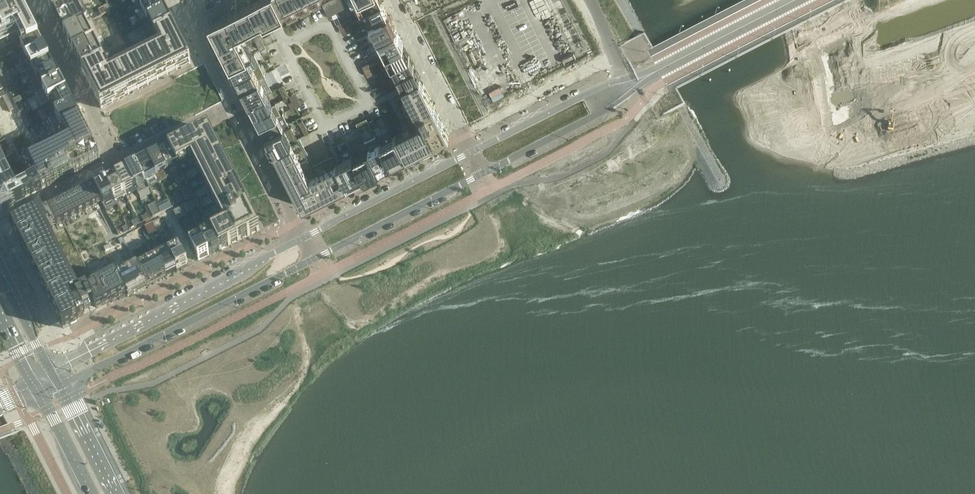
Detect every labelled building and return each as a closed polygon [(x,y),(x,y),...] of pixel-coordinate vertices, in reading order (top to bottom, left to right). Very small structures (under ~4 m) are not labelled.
[(53,14),(75,3),(80,0),(46,0),(53,14)] [(53,14),(64,35),(93,21),(90,15),(83,0),(80,0),(75,3),(53,14)] [(131,1),(136,12),(159,1),(159,0),(158,0),(133,0),(131,1)] [(208,23),(230,66),(248,57),(238,38),(239,37),(237,34),(262,21),(263,24),(284,14),(282,11),(303,0),(253,0),(208,23)] [(322,3),(328,16),(349,5),(346,0),(328,0),(322,3)] [(352,4),(357,15),(360,13),(382,2),(380,0),(359,0),(358,1),(352,4)] [(136,12),(134,13),(140,26),(165,13),(159,1),(136,12)] [(382,2),(360,13),(365,24),(387,13),(382,2)] [(21,48),(24,47),(28,45),(39,39),(34,29),(21,3),(0,14),(0,59),(21,48)] [(165,13),(140,26),(146,38),(154,35),(171,26),(165,13)] [(387,13),(365,24),(370,34),(374,32),(377,38),(395,29),(387,13)] [(93,21),(64,35),(73,53),(102,39),(93,21)] [(104,60),(82,71),(83,72),(90,87),(101,108),(103,108),(102,107),(112,102),(112,103),(113,102),(116,101),(119,100),(120,99),(119,98),(127,94),(128,94),(128,95),(129,94),(137,89),(137,90),(138,89),(138,90),(139,89),(147,85),(147,84),(148,85),(149,84),(148,84),(156,80),(157,80),(158,79),(166,75),(167,75),(168,75),(168,74),(176,70),(177,70),(177,69),(188,63),(189,64),(190,63),(171,26),(154,35),(146,38),(126,49),(111,56),(104,60)] [(395,29),(377,38),(385,54),(403,45),(395,29)] [(102,39),(73,53),(82,71),(104,60),(111,56),(102,38),(102,39)] [(24,47),(21,48),(27,59),(44,50),(43,46),(42,44),(41,43),(40,42),(40,41),(39,39),(28,45),(24,47)] [(385,54),(369,62),(371,66),(387,58),(391,65),(409,56),(403,45),(385,54)] [(27,59),(20,62),(25,73),(50,60),(44,50),(27,59)] [(248,57),(230,66),(235,76),(259,64),(254,53),(248,57)] [(409,56),(391,65),(396,76),(414,67),(409,56)] [(50,60),(25,73),(30,84),(55,71),(50,60)] [(259,64),(235,76),(240,87),(264,75),(265,75),(259,64)] [(396,76),(401,86),(419,77),(419,76),(420,76),(416,67),(414,68),(414,67),(396,76)] [(178,75),(184,86),(195,80),(189,69),(178,75)] [(55,71),(30,84),(36,94),(61,82),(55,71)] [(264,75),(240,87),(248,103),(272,91),(264,75)] [(405,94),(395,99),(409,127),(395,135),(405,156),(448,135),(423,85),(419,77),(401,86),(405,94)] [(61,82),(36,94),(42,107),(67,94),(61,82)] [(67,94),(42,107),(48,119),(73,107),(67,94)] [(267,94),(249,103),(254,114),(272,105),(267,94)] [(6,96),(3,98),(10,112),(14,110),(6,96)] [(20,102),(15,105),(19,112),(23,109),(20,102)] [(272,105),(254,114),(260,125),(281,114),(275,103),(272,105)] [(73,107),(49,119),(56,131),(80,119),(73,107)] [(281,114),(260,125),(265,135),(288,124),(283,113),(281,114)] [(22,117),(28,130),(34,127),(27,114),(22,117)] [(67,138),(26,159),(36,179),(26,184),(26,185),(31,195),(41,190),(41,189),(100,160),(79,119),(62,128),(67,138)] [(170,147),(168,148),(177,166),(181,173),(188,186),(193,198),(195,201),(209,228),(211,232),(220,250),(222,249),(223,251),(229,247),(228,246),(231,244),(238,241),(241,239),(242,241),(248,237),(247,236),(250,235),(257,231),(259,230),(250,213),(249,213),(245,204),(246,204),(244,201),(243,202),(242,199),(240,195),(241,195),(240,192),(241,191),(238,184),(236,185),(235,183),(236,182),(233,175),(232,176),(230,173),(231,173),(229,166),(227,167),(226,164),(227,164),(224,157),(222,157),(221,155),(220,155),(217,150),(216,148),(217,147),(216,144),(215,145),(215,144),(214,142),(213,140),(213,139),(212,136),(211,136),(209,133),(208,131),(209,131),(208,128),(205,130),(199,133),(196,134),(197,135),(190,139),(189,138),(187,139),(179,143),(177,144),(176,143),(169,146),(170,147)] [(279,128),(265,135),(273,151),(291,142),(295,140),(289,128),(281,132),(279,128)] [(391,134),(378,141),(389,164),(405,156),(395,135),(392,136),(391,134)] [(375,136),(364,141),(368,148),(379,170),(381,169),(381,170),(389,165),(389,164),(378,141),(375,136)] [(291,142),(273,151),(276,158),(278,160),(281,167),(282,169),(285,176),(287,178),(290,185),(291,187),(294,194),(296,196),(302,208),(325,197),(328,195),(334,192),(337,191),(343,188),(346,186),(347,186),(338,168),(337,169),(320,177),(318,174),(309,178),(291,142)] [(168,148),(158,154),(167,172),(170,179),(181,173),(177,166),(168,148)] [(368,148),(352,156),(363,178),(379,170),(368,148)] [(158,154),(147,159),(158,181),(168,175),(158,154)] [(2,210),(17,203),(25,198),(31,195),(26,185),(17,190),(17,189),(0,156),(0,205),(2,210)] [(352,156),(336,165),(347,186),(363,178),(352,156)] [(147,159),(136,165),(147,186),(158,181),(147,159)] [(136,165),(126,170),(135,188),(138,195),(148,190),(149,190),(147,186),(136,165)] [(126,170),(115,175),(124,193),(135,188),(126,170)] [(115,175),(104,181),(115,202),(126,197),(124,193),(115,175)] [(104,181),(93,186),(106,211),(117,206),(115,202),(104,181)] [(188,186),(179,191),(185,202),(193,198),(188,186)] [(36,215),(11,228),(63,329),(79,321),(77,318),(84,315),(84,314),(83,311),(94,305),(95,308),(96,308),(96,309),(111,301),(111,303),(119,299),(119,300),(127,296),(116,275),(95,286),(65,227),(87,216),(86,212),(90,210),(98,206),(98,205),(90,190),(85,193),(84,191),(83,191),(84,193),(78,196),(77,194),(76,195),(77,197),(71,200),(70,198),(69,199),(70,200),(63,204),(62,202),(63,204),(56,207),(55,205),(54,206),(55,208),(49,211),(48,209),(47,210),(57,228),(46,234),(36,215)] [(177,192),(173,194),(178,205),(182,203),(177,192)] [(168,201),(157,206),(161,213),(171,208),(168,201)] [(156,203),(148,207),(153,218),(161,214),(156,203)] [(179,209),(174,212),(178,220),(183,217),(179,209)] [(152,223),(144,227),(149,237),(157,233),(152,223)] [(196,230),(186,236),(198,261),(209,255),(200,238),(196,230)] [(211,232),(200,238),(209,255),(211,254),(212,256),(220,252),(219,250),(220,250),(211,232)] [(164,247),(154,252),(166,277),(173,274),(173,273),(176,271),(177,272),(168,254),(164,247)] [(179,248),(168,254),(177,272),(179,271),(180,272),(187,269),(186,267),(187,266),(188,266),(179,248)] [(154,252),(134,262),(147,287),(166,277),(154,252)] [(134,262),(114,272),(116,275),(127,296),(127,297),(147,287),(134,262)]
